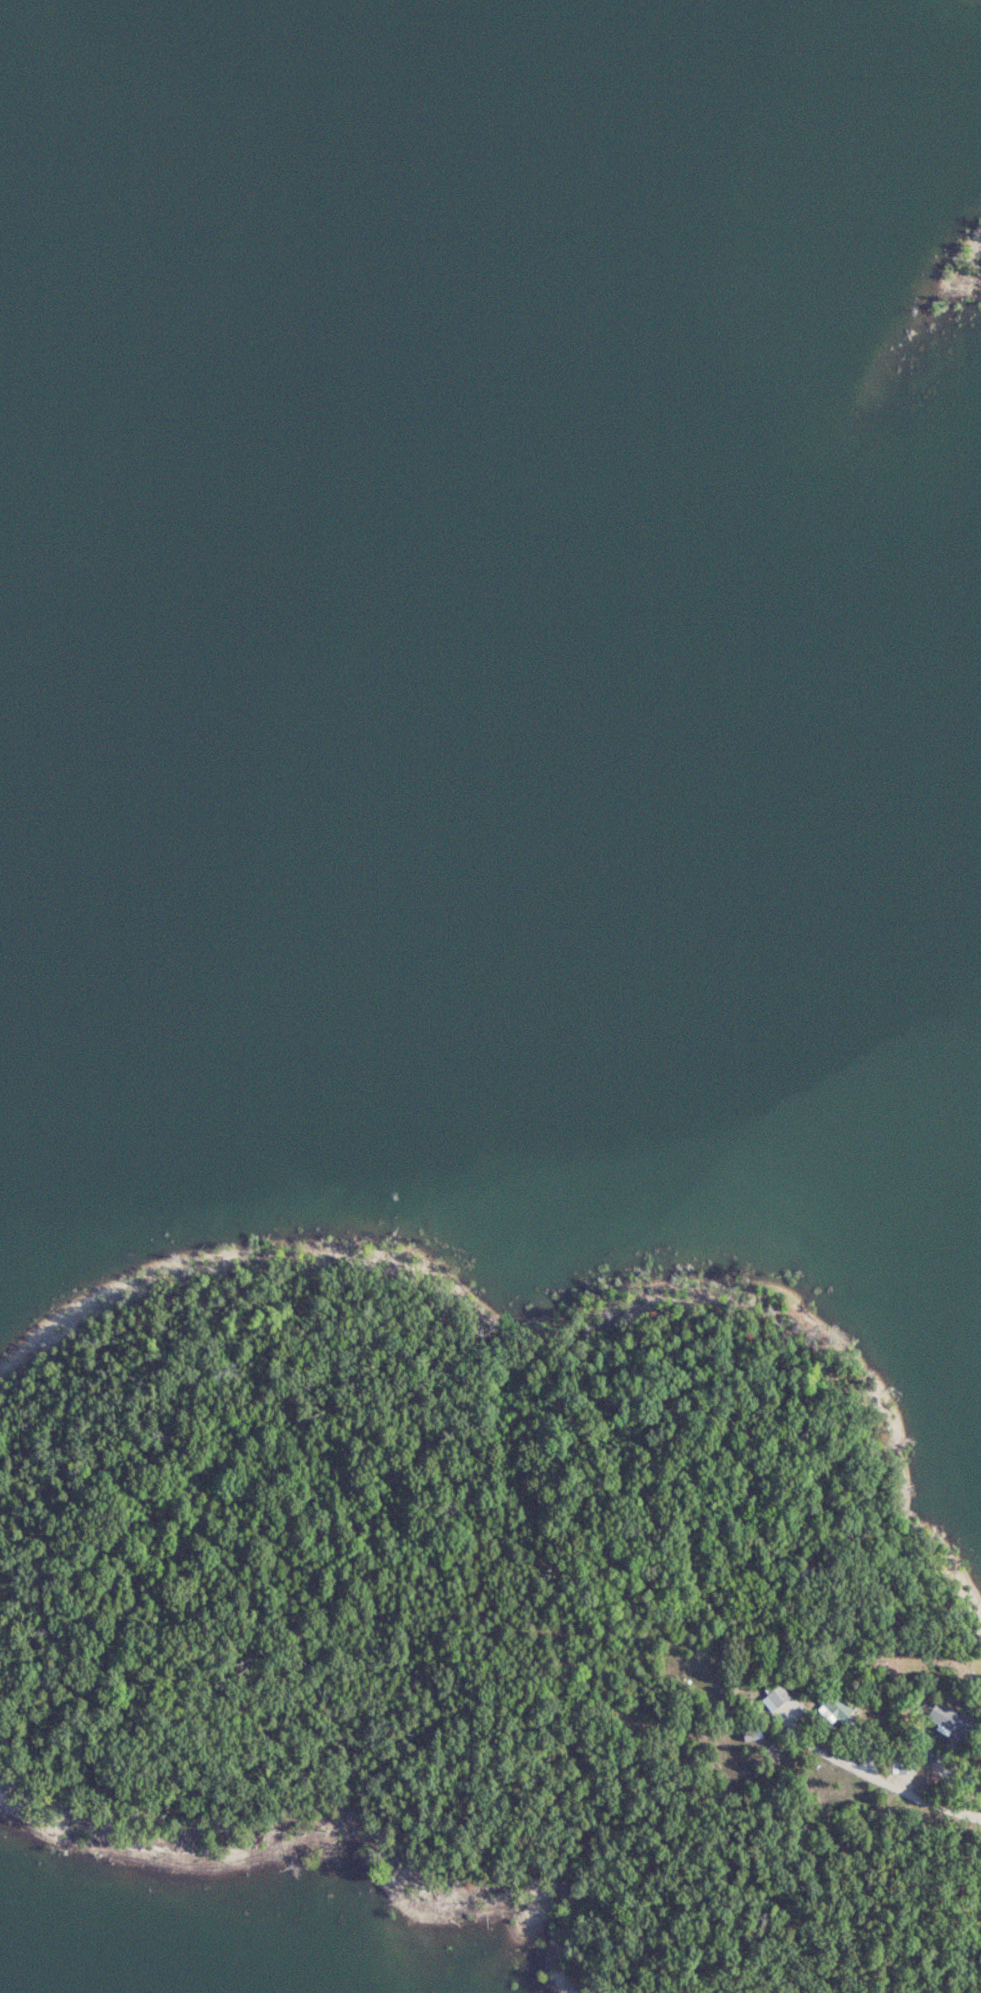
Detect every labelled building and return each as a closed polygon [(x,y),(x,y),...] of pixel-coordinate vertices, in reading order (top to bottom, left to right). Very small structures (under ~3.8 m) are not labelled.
[(771,1711),(789,1695),(778,1683),(761,1699),(771,1711)] [(831,1722),(836,1717),(843,1725),(850,1717),(845,1711),(850,1706),(837,1692),(819,1710),(831,1722)]
